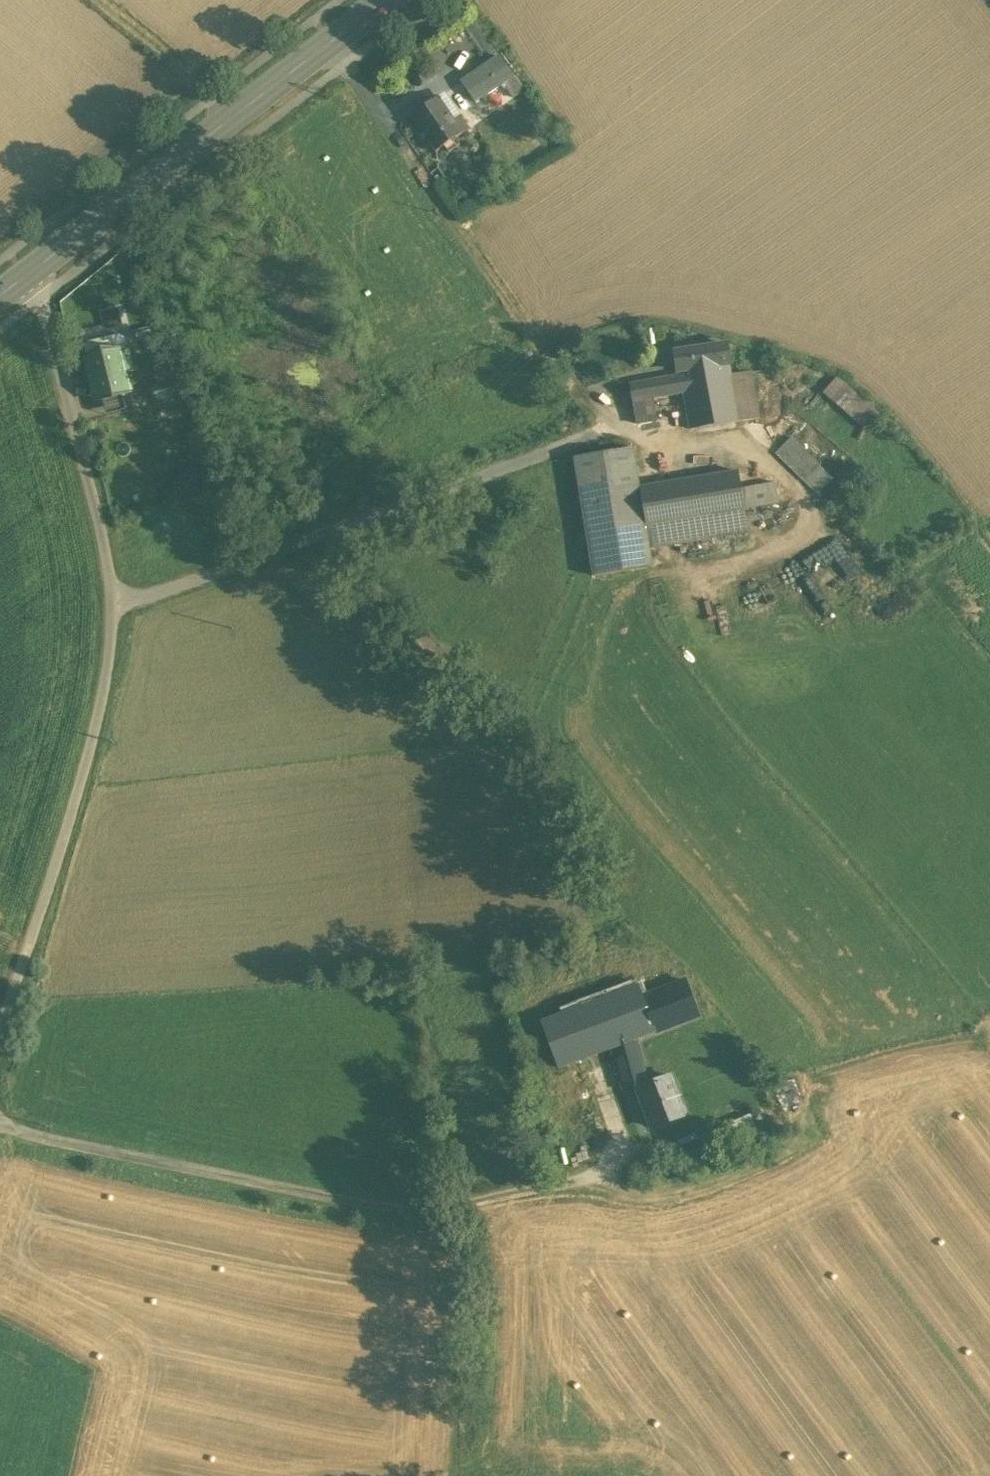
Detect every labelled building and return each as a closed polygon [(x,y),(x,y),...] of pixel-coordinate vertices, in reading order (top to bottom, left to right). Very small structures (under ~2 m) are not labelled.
[(465,81),(488,115),(523,91),(500,57),(465,81)] [(438,152),(469,130),(462,118),(457,121),(440,97),(413,116),(438,152)] [(87,342),(84,346),(87,356),(86,356),(97,400),(131,392),(126,372),(135,370),(129,345),(129,346),(127,336),(122,334),(87,342)] [(682,370),(731,363),(732,362),(729,343),(676,351),(677,371),(682,370)] [(173,381),(184,377),(174,353),(153,359),(159,384),(173,381)] [(760,418),(751,370),(733,374),(731,363),(682,370),(683,374),(630,384),(629,384),(632,402),(654,398),(683,393),(691,429),(760,418)] [(177,396),(190,393),(184,377),(173,381),(177,396)] [(825,393),(866,428),(880,413),(838,377),(825,393)] [(157,401),(177,396),(173,381),(159,384),(153,386),(157,401)] [(654,398),(632,402),(636,424),(658,420),(654,398)] [(778,453),(792,467),(807,452),(793,438),(778,453)] [(634,448),(575,457),(595,575),(653,566),(650,547),(647,527),(640,487),(634,448)] [(807,452),(792,467),(818,493),(833,478),(807,452)] [(640,487),(647,527),(746,510),(745,508),(780,502),(776,482),(742,487),(739,470),(640,487)] [(647,527),(650,547),(749,532),(746,510),(647,527)] [(686,985),(686,983),(676,987),(667,961),(633,974),(642,998),(655,1031),(698,1015),(686,985)] [(735,1042),(698,980),(686,985),(698,1015),(715,1052),(735,1042)] [(612,1047),(635,1039),(623,1006),(618,994),(544,1022),(561,1067),(612,1047)] [(655,1031),(642,998),(623,1006),(635,1039),(655,1031)] [(641,1056),(635,1039),(612,1047),(627,1090),(639,1086),(640,1090),(646,1088),(636,1058),(641,1056)] [(646,1088),(640,1090),(654,1127),(683,1117),(669,1080),(646,1088)] [(556,1111),(579,1104),(574,1086),(550,1094),(556,1111)]
